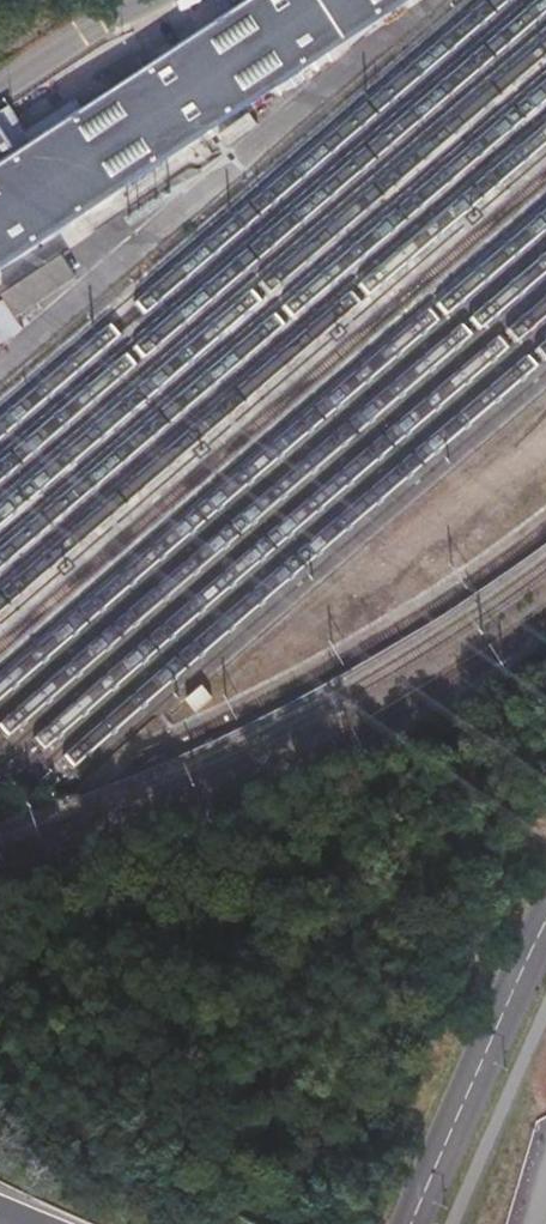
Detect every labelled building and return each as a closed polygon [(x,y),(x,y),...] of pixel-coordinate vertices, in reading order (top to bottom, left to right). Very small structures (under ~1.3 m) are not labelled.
[(413,0),(249,0),(32,145),(10,112),(0,118),(0,275),(413,0)]
